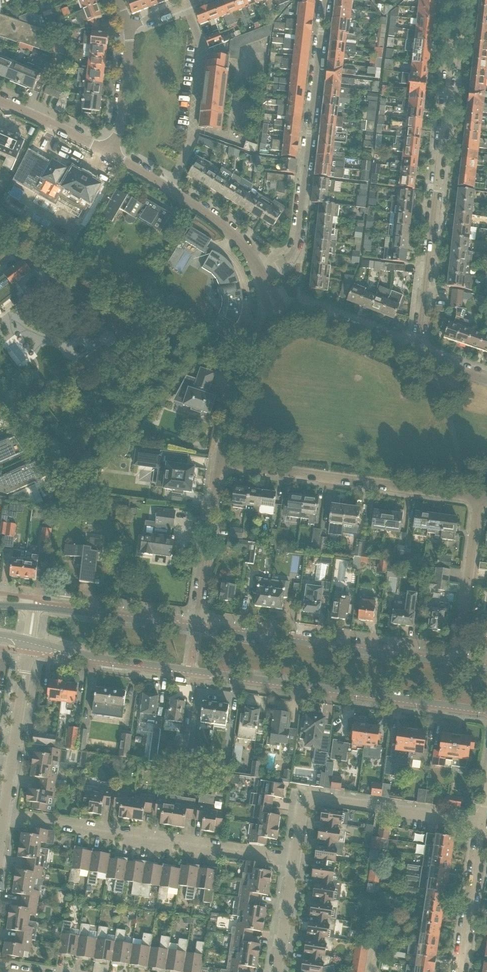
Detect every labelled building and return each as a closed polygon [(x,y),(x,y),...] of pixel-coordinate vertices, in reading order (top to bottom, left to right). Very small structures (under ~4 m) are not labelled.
[(36,2),(41,13),(46,10),(42,0),(41,0),(36,2)] [(83,10),(97,5),(95,0),(79,0),(83,10)] [(141,11),(137,0),(127,0),(132,12),(135,13),(141,11)] [(141,11),(150,7),(147,0),(137,0),(141,11)] [(237,11),(233,0),(224,0),(223,1),(232,25),(237,23),(233,13),(237,11)] [(250,18),(243,0),(233,0),(237,11),(242,9),(246,19),(250,18)] [(256,4),(254,0),(243,0),(250,18),(256,16),(252,6),(256,4)] [(269,11),(265,0),(254,0),(256,4),(261,2),(265,12),(269,11)] [(269,11),(274,9),(271,0),(265,0),(269,11)] [(334,8),(351,10),(352,0),(335,0),(334,8)] [(418,8),(435,10),(436,0),(419,0),(418,8)] [(227,27),(232,25),(223,1),(213,4),(219,18),(223,17),(227,27)] [(298,3),(296,16),(313,18),(315,3),(303,2),(302,4),(298,3)] [(214,20),(219,18),(213,4),(204,8),(214,32),(218,30),(214,20)] [(377,5),(376,5),(384,15),(385,5),(379,4),(378,4),(377,5)] [(83,10),(76,13),(78,20),(79,21),(81,28),(89,27),(91,28),(98,25),(95,19),(101,17),(97,5),(83,10)] [(385,5),(384,15),(393,8),(392,6),(385,5)] [(61,9),(64,17),(71,15),(68,7),(61,9)] [(418,13),(417,19),(433,21),(435,10),(418,8),(412,7),(411,13),(418,13)] [(478,16),(486,17),(486,8),(479,7),(479,8),(478,16)] [(204,36),(214,32),(204,8),(195,12),(204,36)] [(351,10),(334,8),(333,19),(354,21),(355,16),(351,15),(351,10)] [(391,13),(390,16),(397,17),(398,17),(399,9),(396,8),(392,12),(391,12),(391,13)] [(46,10),(42,12),(44,17),(52,14),(51,9),(46,10)] [(274,9),(269,11),(270,13),(273,21),(274,20),(278,16),(274,9)] [(36,11),(19,18),(21,21),(38,28),(42,26),(41,25),(38,16),(36,11)] [(21,21),(1,15),(0,14),(0,37),(20,44),(21,43),(50,53),(51,40),(52,33),(38,28),(21,21)] [(286,19),(286,24),(312,27),(313,18),(296,16),(298,16),(297,21),(286,19)] [(477,25),(486,26),(486,17),(478,16),(477,25)] [(411,18),(409,29),(432,32),(433,21),(417,19),(411,18)] [(357,21),(354,21),(333,19),(332,32),(359,35),(360,29),(356,28),(357,21)] [(272,35),(274,24),(231,40),(229,58),(240,60),(242,48),(272,35)] [(296,31),(296,36),(311,37),(312,27),(286,24),(285,29),(296,31)] [(84,44),(107,47),(108,34),(101,34),(98,25),(91,28),(92,31),(92,33),(84,32),(83,44),(84,44)] [(476,33),(486,35),(486,26),(477,25),(476,33)] [(409,29),(409,34),(408,40),(431,42),(432,32),(409,29)] [(332,32),(330,42),(343,44),(345,44),(356,45),(358,44),(358,41),(357,40),(358,36),(358,35),(332,32)] [(205,39),(209,48),(223,43),(221,38),(219,33),(205,39)] [(236,33),(221,38),(223,43),(237,37),(236,33)] [(475,42),(486,44),(486,35),(476,33),(475,42)] [(284,39),(284,44),(310,47),(311,37),(296,36),(295,40),(284,39)] [(51,40),(50,53),(57,54),(58,41),(51,40)] [(406,51),(408,51),(430,54),(431,42),(408,40),(407,40),(406,51)] [(330,42),(329,52),(355,55),(355,53),(356,45),(345,44),(343,44),(330,42)] [(474,51),(486,53),(486,44),(475,42),(474,51)] [(83,56),(89,57),(105,59),(107,47),(84,44),(83,56)] [(294,51),(293,55),(309,57),(310,47),(284,44),(283,49),(294,51)] [(413,57),(412,63),(428,65),(430,54),(408,51),(407,56),(413,57)] [(473,60),(486,61),(486,53),(474,51),(473,60)] [(355,55),(329,52),(328,62),(343,64),(344,59),(350,59),(350,58),(354,58),(355,55)] [(6,78),(13,61),(0,55),(0,56),(0,75),(6,78)] [(200,128),(210,129),(221,130),(227,73),(229,73),(229,72),(228,71),(229,58),(229,57),(208,55),(200,128)] [(282,59),(282,64),(307,67),(309,57),(293,55),(293,60),(282,59)] [(18,84),(19,84),(28,63),(14,57),(13,61),(6,78),(10,80),(18,84)] [(89,57),(88,70),(104,71),(105,59),(89,57)] [(373,58),(372,67),(376,68),(381,68),(382,59),(377,58),(373,58)] [(385,60),(384,70),(390,71),(393,71),(394,61),(392,60),(391,60),(385,60)] [(472,69),(486,70),(486,61),(473,60),(472,69)] [(343,64),(328,62),(327,72),(342,74),(356,76),(356,71),(342,69),(343,64)] [(411,69),(411,74),(427,75),(428,65),(412,63),(405,62),(404,69),(411,69)] [(28,63),(19,84),(19,85),(20,84),(27,87),(33,89),(33,90),(36,84),(43,87),(46,79),(47,72),(39,68),(39,67),(28,63)] [(292,70),(291,75),(306,77),(307,67),(282,64),(281,69),(292,70)] [(104,71),(88,70),(79,69),(77,81),(80,81),(103,84),(104,71)] [(471,78),(486,79),(486,70),(472,69),(471,78)] [(341,78),(342,74),(327,72),(326,76),(325,86),(340,88),(341,84),(355,86),(355,79),(348,78),(341,78)] [(409,85),(411,85),(416,86),(426,87),(427,75),(411,74),(403,73),(401,84),(409,85)] [(279,83),(279,84),(290,85),(305,87),(306,77),(291,75),(290,80),(280,79),(279,83)] [(486,88),(486,79),(471,78),(470,86),(486,88)] [(44,93),(52,96),(57,85),(49,81),(44,93)] [(79,87),(83,87),(83,88),(83,95),(101,97),(103,84),(80,81),(79,87)] [(57,85),(52,96),(59,100),(55,109),(65,114),(67,101),(67,100),(67,98),(68,98),(69,94),(62,93),(65,88),(57,85)] [(289,92),(289,97),(304,99),(305,87),(290,85),(290,87),(279,86),(278,91),(289,92)] [(400,86),(400,90),(404,91),(403,98),(410,99),(424,101),(425,91),(426,87),(416,86),(411,85),(411,87),(400,86)] [(325,86),(324,96),(350,99),(355,100),(355,95),(350,94),(350,89),(340,88),(325,86)] [(470,86),(469,97),(484,98),(484,97),(486,98),(486,88),(470,86)] [(369,93),(369,100),(376,101),(377,101),(378,94),(376,94),(369,93)] [(101,97),(83,95),(77,95),(76,102),(83,102),(82,113),(91,114),(92,111),(99,112),(101,97)] [(324,96),(323,106),(338,107),(344,108),(345,104),(349,104),(350,99),(324,96)] [(277,100),(277,106),(278,106),(303,109),(304,99),(289,97),(288,102),(277,100)] [(484,98),(469,97),(468,106),(486,109),(486,104),(483,104),(484,98)] [(398,103),(397,107),(423,110),(424,101),(410,99),(403,98),(402,103),(398,103)] [(370,101),(369,111),(376,112),(377,102),(370,101)] [(277,113),(277,116),(286,117),(301,118),(303,109),(278,106),(278,111),(277,113)] [(323,106),(322,116),(348,119),(348,114),(344,114),(344,108),(338,107),(323,106)] [(467,115),(482,117),(482,113),(486,114),(486,109),(468,106),(467,115)] [(395,107),(394,112),(397,112),(405,113),(408,114),(407,118),(422,120),(423,110),(397,107),(395,107)] [(367,121),(375,122),(376,112),(369,111),(367,121)] [(466,124),(486,126),(486,117),(482,117),(467,115),(466,124)] [(322,116),(321,126),(342,128),(343,123),(348,124),(349,119),(348,119),(322,116)] [(275,120),(274,125),(300,128),(301,118),(286,117),(286,122),(275,120)] [(392,122),(392,126),(421,130),(422,120),(407,118),(406,123),(392,122)] [(362,120),(361,126),(367,127),(366,131),(367,131),(373,132),(375,122),(367,121),(362,120)] [(465,133),(480,134),(480,130),(486,131),(486,126),(466,124),(465,133)] [(285,131),(284,137),(299,138),(300,128),(274,125),(274,130),(285,131)] [(321,126),(320,136),(346,139),(347,134),(341,133),(342,128),(321,126)] [(392,126),(391,132),(397,132),(396,137),(405,138),(420,140),(421,130),(405,128),(395,127),(392,126)] [(16,160),(24,141),(0,131),(0,153),(16,160)] [(464,142),(486,144),(486,140),(479,139),(480,134),(465,133),(464,142)] [(320,136),(318,146),(340,148),(341,143),(346,143),(346,139),(320,136)] [(199,137),(197,143),(205,146),(207,140),(202,138),(199,137)] [(273,140),(272,145),(298,148),(299,138),(284,137),(284,141),(273,140)] [(394,144),(393,146),(418,149),(420,140),(405,138),(396,137),(396,145),(394,144)] [(243,149),(255,153),(257,145),(246,141),(243,149)] [(463,151),(478,152),(478,148),(486,149),(486,144),(464,142),(463,151)] [(298,148),(272,145),(271,150),(282,152),(282,157),(297,158),(298,148)] [(318,146),(317,155),(344,159),(345,154),(340,153),(340,148),(318,146)] [(403,153),(403,158),(417,159),(418,149),(393,146),(393,149),(397,149),(397,152),(403,153)] [(462,159),(486,162),(486,155),(485,155),(484,157),(477,157),(478,152),(463,151),(462,159)] [(343,168),(343,163),(344,159),(317,155),(316,165),(343,168)] [(194,167),(189,175),(196,180),(197,178),(200,180),(209,166),(210,163),(196,156),(192,166),(194,167)] [(391,163),(391,166),(416,169),(417,159),(403,158),(402,163),(395,162),(395,164),(391,163)] [(280,159),(280,164),(282,164),(281,172),(285,172),(295,174),(296,161),(286,160),(282,160),(280,159)] [(461,168),(476,170),(476,166),(486,167),(486,162),(462,159),(461,168)] [(362,160),(360,170),(362,171),(370,171),(371,161),(363,161),(362,160)] [(27,163),(18,177),(19,177),(21,178),(19,180),(41,193),(42,192),(44,193),(56,200),(59,195),(60,195),(59,196),(65,200),(65,199),(67,199),(78,205),(77,206),(78,206),(78,207),(83,211),(84,209),(85,210),(86,209),(86,210),(90,203),(95,193),(100,185),(91,180),(90,182),(81,176),(82,174),(73,169),(71,173),(64,170),(65,168),(53,161),(46,174),(39,170),(39,169),(37,168),(37,169),(27,163)] [(371,173),(378,174),(380,174),(381,165),(380,165),(372,164),(371,173)] [(315,176),(342,179),(343,179),(344,168),(343,168),(316,165),(315,176)] [(203,184),(210,188),(220,172),(209,166),(200,180),(204,183),(203,184)] [(401,172),(401,177),(415,179),(416,169),(391,166),(390,171),(401,172)] [(461,168),(460,177),(486,180),(486,175),(475,174),(476,170),(461,168)] [(362,171),(361,181),(369,182),(370,171),(362,171)] [(218,191),(221,193),(230,179),(220,172),(210,188),(217,192),(218,191)] [(378,174),(371,173),(370,183),(377,184),(378,174)] [(229,180),(221,193),(225,195),(224,197),(231,201),(241,184),(242,179),(233,174),(230,179),(229,180)] [(273,174),(272,182),(277,182),(276,190),(285,191),(286,182),(287,182),(287,181),(287,176),(273,174)] [(415,179),(401,177),(400,182),(389,181),(389,185),(414,188),(415,179)] [(486,180),(460,177),(459,186),(474,188),(474,183),(486,184),(486,181),(486,180)] [(335,181),(315,178),(313,191),(330,193),(334,193),(335,181)] [(343,182),(335,181),(334,193),(341,194),(343,182)] [(239,204),(242,206),(251,192),(246,189),(247,187),(241,184),(231,201),(238,205),(239,204)] [(360,191),(359,196),(361,196),(366,197),(368,185),(363,184),(362,184),(361,184),(360,190),(360,191)] [(116,189),(112,197),(100,216),(112,223),(114,219),(113,215),(117,208),(128,214),(128,215),(127,215),(127,216),(126,217),(126,218),(126,219),(126,220),(127,221),(127,222),(128,223),(129,223),(131,223),(132,223),(133,223),(134,222),(135,221),(135,220),(135,219),(136,219),(136,218),(160,232),(160,233),(171,214),(146,199),(146,200),(143,205),(134,200),(133,200),(126,196),(126,195),(116,189)] [(458,189),(457,201),(473,203),(475,191),(458,189)] [(392,196),(392,201),(393,201),(398,202),(405,203),(412,204),(414,191),(405,190),(404,190),(399,190),(398,197),(394,197),(393,196),(392,196)] [(321,204),(321,203),(326,204),(327,197),(329,197),(330,193),(313,191),(312,203),(321,204)] [(245,209),(252,214),(263,196),(257,192),(256,195),(251,192),(242,206),(245,208),(245,209)] [(260,217),(263,219),(273,202),(263,196),(252,214),(259,218),(260,217)] [(358,196),(356,207),(361,208),(365,208),(366,197),(361,196),(359,196),(358,196)] [(273,202),(263,219),(266,221),(266,222),(273,227),(285,207),(275,200),(273,202)] [(392,201),(390,213),(391,213),(397,214),(411,216),(412,204),(405,203),(398,202),(393,201),(392,201)] [(457,201),(456,213),(472,215),(473,203),(457,201)] [(319,207),(318,215),(333,217),(337,218),(339,205),(338,205),(326,204),(321,203),(321,204),(321,207),(319,207)] [(391,213),(390,225),(409,227),(411,216),(397,214),(391,213)] [(456,213),(454,225),(470,227),(472,215),(456,213)] [(319,224),(318,228),(335,230),(336,224),(332,223),(333,217),(318,215),(317,224),(319,224)] [(390,225),(389,237),(390,237),(408,239),(409,227),(390,225)] [(454,225),(453,237),(469,239),(470,227),(454,225)] [(193,228),(185,241),(208,255),(200,267),(202,268),(209,272),(211,273),(212,274),(217,279),(220,286),(218,286),(220,296),(222,296),(223,302),(222,308),(219,314),(211,328),(237,347),(243,334),(235,329),(238,325),(236,324),(238,320),(240,316),(241,312),(242,307),(242,303),(242,299),(242,294),(241,290),(239,282),(238,279),(237,276),(236,274),(236,272),(235,271),(234,269),(233,267),(231,265),(229,263),(227,260),(224,258),(218,254),(213,251),(213,250),(207,247),(212,239),(193,228)] [(317,232),(316,240),(330,242),(331,235),(334,236),(335,230),(318,228),(318,232),(317,232)] [(390,237),(389,249),(407,251),(408,239),(390,237)] [(453,237),(451,249),(467,251),(469,239),(453,237)] [(316,248),(315,252),(332,254),(335,255),(337,242),(330,242),(316,240),(315,248),(316,248)] [(389,249),(385,248),(384,260),(405,262),(407,251),(389,249)] [(451,249),(450,261),(471,264),(473,252),(467,251),(451,249)] [(314,256),(313,264),(327,266),(330,266),(332,254),(315,252),(315,256),(314,256)] [(7,272),(4,275),(11,282),(13,285),(29,272),(30,271),(22,260),(7,272)] [(450,261),(449,274),(470,276),(471,264),(450,261)] [(313,273),(313,276),(329,278),(330,266),(327,266),(313,264),(312,273),(313,273)] [(390,264),(389,272),(394,272),(394,271),(404,272),(405,267),(405,265),(390,264)] [(449,274),(447,286),(457,287),(463,288),(472,290),(472,286),(471,276),(470,276),(449,274)] [(13,285),(11,282),(4,275),(0,278),(0,296),(13,285)] [(329,278),(313,276),(312,281),(311,280),(310,289),(327,291),(329,278)] [(352,281),(344,280),(343,285),(338,297),(345,299),(352,281)] [(356,303),(359,304),(365,288),(354,284),(347,300),(355,304),(356,303)] [(379,311),(383,313),(391,291),(379,286),(377,293),(370,309),(378,312),(379,311)] [(363,306),(370,309),(377,293),(365,288),(359,304),(363,305),(363,306)] [(391,291),(383,313),(386,314),(386,315),(394,319),(403,295),(391,291)] [(443,319),(441,328),(446,330),(443,338),(455,342),(461,326),(463,319),(466,309),(457,308),(456,316),(454,322),(450,322),(443,319)] [(461,326),(455,342),(467,346),(472,330),(475,323),(463,319),(461,326)] [(467,346),(478,350),(484,334),(472,330),(467,346)] [(486,353),(486,335),(484,334),(478,350),(486,353)] [(201,411),(210,414),(215,398),(205,394),(206,390),(208,391),(214,373),(201,369),(197,380),(187,376),(179,390),(180,390),(180,389),(188,392),(184,405),(192,408),(192,410),(201,413),(201,411)] [(0,443),(0,462),(24,451),(14,436),(0,443)] [(122,444),(116,451),(123,458),(128,453),(129,445),(124,444),(123,444),(122,444)] [(134,465),(166,469),(164,489),(173,490),(173,493),(183,494),(183,491),(191,492),(195,467),(187,466),(188,455),(161,452),(161,453),(136,450),(134,465)] [(0,477),(0,488),(4,486),(7,491),(35,479),(35,481),(44,477),(43,475),(43,474),(41,470),(39,467),(40,466),(38,463),(37,460),(0,477)] [(234,495),(232,507),(246,509),(246,505),(249,489),(240,488),(240,487),(234,486),(233,495),(234,495)] [(246,505),(246,509),(253,510),(253,511),(260,512),(262,491),(249,489),(246,505)] [(262,491),(260,512),(259,513),(273,514),(276,493),(262,491)] [(286,496),(284,511),(288,512),(287,516),(301,518),(304,497),(290,495),(290,497),(286,496)] [(304,497),(301,518),(309,519),(308,524),(314,525),(318,499),(304,497)] [(329,527),(328,532),(342,534),(343,524),(344,521),(345,507),(332,505),(331,510),(330,510),(330,514),(331,514),(329,527)] [(345,507),(343,524),(355,526),(354,532),(357,532),(358,526),(357,525),(358,518),(359,518),(359,515),(359,514),(360,508),(345,507)] [(143,538),(142,538),(142,541),(143,541),(141,554),(152,555),(152,553),(171,555),(172,547),(178,548),(178,543),(172,542),(173,540),(174,540),(174,537),(170,537),(172,527),(173,527),(175,511),(158,509),(156,524),(154,524),(153,535),(144,534),(143,538)] [(388,513),(386,530),(398,532),(399,532),(400,524),(402,524),(403,519),(402,519),(404,510),(395,509),(395,514),(388,513)] [(0,533),(0,534),(6,535),(7,523),(9,511),(3,510),(0,533)] [(373,528),(386,530),(388,513),(375,511),(375,510),(374,510),(372,528),(373,529),(373,528)] [(413,535),(427,537),(430,514),(416,512),(413,535)] [(430,514),(427,533),(428,533),(435,534),(434,540),(435,540),(440,541),(440,539),(440,537),(443,515),(430,514)] [(443,515),(440,537),(441,537),(441,539),(454,541),(457,517),(443,515)] [(6,535),(4,547),(13,548),(16,525),(7,523),(6,535)] [(41,540),(40,551),(49,552),(50,542),(51,538),(52,529),(43,527),(41,540)] [(229,536),(242,538),(243,530),(230,528),(229,536)] [(278,530),(276,542),(277,542),(284,543),(285,529),(278,528),(278,530)] [(314,528),(311,550),(318,551),(319,537),(320,529),(319,529),(314,528)] [(90,537),(89,547),(65,545),(65,546),(64,556),(74,557),(74,561),(76,561),(77,563),(77,565),(81,566),(79,582),(94,584),(98,551),(101,552),(103,539),(90,537)] [(319,537),(318,551),(322,552),(324,552),(326,538),(319,537)] [(227,546),(247,549),(248,542),(228,539),(227,546)] [(357,539),(354,556),(361,557),(363,541),(364,540),(357,539)] [(363,541),(361,557),(367,558),(370,542),(363,541)] [(246,563),(254,564),(257,543),(249,542),(246,563)] [(392,562),(402,563),(404,549),(404,546),(398,545),(397,555),(393,555),(392,562)] [(404,549),(402,563),(409,564),(411,550),(404,549)] [(22,578),(23,578),(26,552),(20,551),(13,551),(10,576),(15,577),(22,578)] [(26,552),(23,578),(24,578),(24,579),(30,579),(36,579),(39,554),(32,553),(26,552)] [(437,564),(451,566),(452,556),(438,554),(437,564)] [(353,569),(360,570),(362,558),(355,557),(353,569)] [(336,579),(343,580),(347,562),(340,560),(336,579)] [(379,572),(386,573),(388,561),(381,560),(379,572)] [(478,570),(486,571),(486,563),(479,562),(478,570)] [(436,568),(435,574),(449,576),(450,570),(436,568)] [(435,574),(434,581),(448,583),(449,576),(435,574)] [(229,583),(229,577),(223,576),(222,584),(221,584),(220,590),(221,590),(220,600),(226,601),(226,603),(232,603),(233,602),(234,602),(236,584),(229,583)] [(255,606),(268,608),(272,580),(255,577),(253,594),(257,594),(255,606)] [(272,580),(268,608),(282,610),(284,598),(287,598),(289,582),(272,580)] [(448,583),(434,581),(428,580),(427,588),(447,591),(448,583)] [(305,602),(303,612),(319,614),(320,604),(322,593),(322,591),(323,588),(314,587),(313,586),(307,586),(306,595),(305,602)] [(335,591),(334,600),(332,613),(331,613),(331,618),(338,619),(338,618),(345,619),(345,613),(347,614),(350,593),(335,591)] [(392,617),(391,622),(392,622),(392,624),(413,626),(414,613),(416,594),(408,592),(406,603),(395,601),(392,617)] [(362,596),(360,609),(359,619),(360,619),(361,621),(365,621),(366,620),(372,621),(376,598),(362,596)] [(430,603),(428,618),(429,618),(429,619),(428,629),(432,629),(432,630),(437,631),(438,630),(442,630),(444,611),(448,612),(449,604),(440,603),(440,604),(430,603)] [(55,700),(61,701),(63,683),(51,681),(47,706),(47,707),(48,708),(54,708),(55,700)] [(63,683),(61,701),(59,713),(70,715),(70,711),(73,711),(76,684),(71,684),(71,682),(65,682),(65,683),(63,683)] [(95,697),(93,711),(108,713),(111,689),(96,687),(95,697)] [(111,689),(108,713),(123,715),(125,701),(126,691),(111,689)] [(156,732),(157,732),(160,733),(162,718),(156,717),(159,696),(143,694),(142,704),(140,705),(140,708),(141,709),(140,721),(140,722),(140,723),(140,724),(141,725),(142,726),(143,726),(144,726),(145,726),(145,725),(146,725),(147,724),(147,723),(155,724),(154,728),(154,729),(155,730),(155,731),(156,732)] [(168,720),(174,721),(175,722),(175,723),(176,724),(177,725),(178,725),(179,725),(180,725),(180,724),(181,724),(181,723),(182,723),(182,722),(183,712),(185,712),(186,706),(184,706),(185,699),(178,698),(178,701),(171,700),(168,720)] [(200,722),(213,724),(216,703),(203,702),(200,722)] [(216,703),(213,724),(214,724),(220,725),(226,726),(227,715),(228,705),(216,703)] [(260,709),(252,708),(247,707),(247,708),(245,707),(244,715),(241,714),(238,739),(255,741),(257,730),(260,709)] [(289,714),(274,712),(273,719),(272,720),(272,721),(273,722),(270,722),(267,744),(280,746),(280,742),(287,743),(290,719),(288,719),(289,714)] [(302,722),(300,739),(306,740),(305,746),(315,747),(313,764),(326,766),(328,753),(319,752),(319,751),(320,748),(321,734),(323,734),(323,731),(324,724),(325,719),(316,717),(316,715),(308,714),(308,716),(307,716),(306,722),(302,722)] [(333,738),(330,759),(346,762),(348,753),(351,754),(352,750),(357,751),(357,749),(363,749),(364,749),(367,726),(366,725),(366,724),(360,723),(359,725),(352,724),(350,734),(350,736),(352,736),(351,744),(348,743),(348,742),(338,741),(338,739),(333,738)] [(363,749),(363,757),(379,759),(381,746),(377,745),(377,741),(379,741),(380,735),(378,734),(379,727),(374,727),(374,725),(368,724),(368,726),(367,726),(364,749),(363,749)] [(69,727),(66,749),(77,750),(80,729),(69,727)] [(80,729),(77,750),(85,751),(88,730),(80,729)] [(395,763),(407,765),(412,730),(399,729),(399,731),(395,731),(391,758),(395,758),(395,763)] [(412,730),(407,765),(408,765),(412,765),(412,760),(422,761),(423,762),(424,762),(425,762),(426,761),(427,760),(427,759),(428,759),(427,758),(427,757),(427,756),(427,750),(423,749),(425,732),(412,730)] [(34,732),(32,743),(55,746),(56,735),(34,732)] [(122,734),(120,756),(129,757),(132,735),(122,734)] [(435,750),(433,765),(434,765),(444,766),(445,759),(452,760),(456,736),(443,734),(442,744),(441,751),(435,750)] [(456,736),(452,760),(453,760),(452,765),(453,766),(453,765),(457,765),(457,766),(466,767),(469,748),(473,748),(474,739),(456,736)] [(34,752),(32,765),(53,768),(58,769),(59,769),(60,763),(65,763),(67,751),(45,748),(44,754),(35,753),(35,752),(34,752)] [(149,761),(157,762),(158,749),(151,748),(149,761)] [(188,755),(186,766),(192,767),(196,768),(198,751),(189,750),(188,752),(188,755)] [(171,759),(171,764),(186,766),(188,755),(188,752),(180,751),(179,760),(171,759)] [(224,761),(222,772),(229,773),(231,762),(224,761)] [(253,761),(251,777),(259,778),(261,762),(253,761)] [(31,772),(31,777),(31,776),(43,778),(42,785),(56,787),(57,775),(58,769),(53,768),(32,765),(31,772)] [(275,780),(290,783),(292,771),(284,769),(283,776),(276,775),(275,780)] [(317,772),(315,787),(317,787),(322,788),(323,788),(325,776),(325,773),(317,772)] [(232,774),(231,783),(238,784),(240,775),(232,774)] [(325,776),(323,788),(345,791),(345,787),(341,786),(343,778),(326,776),(325,776)] [(251,793),(249,805),(255,805),(268,807),(270,796),(282,798),(282,799),(283,799),(285,786),(284,785),(284,786),(282,786),(283,784),(261,780),(261,781),(258,781),(257,788),(258,788),(257,793),(251,793)] [(381,790),(380,796),(389,798),(391,785),(383,784),(382,784),(381,790)] [(56,787),(42,785),(41,791),(29,789),(27,802),(27,801),(33,802),(32,809),(46,811),(48,798),(54,799),(56,787)] [(85,792),(83,805),(90,806),(89,812),(88,812),(88,813),(101,815),(101,814),(102,805),(109,806),(112,790),(92,787),(91,792),(85,792)] [(372,788),(371,795),(380,796),(381,790),(372,788)] [(417,802),(425,803),(426,790),(419,789),(417,802)] [(118,817),(131,819),(134,799),(128,798),(128,792),(116,790),(114,807),(121,808),(119,817),(118,817)] [(426,790),(425,803),(432,804),(434,791),(426,790)] [(156,803),(156,805),(163,806),(162,814),(160,823),(160,824),(172,825),(175,805),(176,796),(158,793),(157,797),(156,803)] [(134,799),(131,819),(143,821),(143,820),(142,820),(144,811),(151,812),(153,796),(141,794),(140,800),(134,799)] [(198,810),(196,820),(203,821),(202,829),(201,829),(201,830),(214,832),(214,831),(215,826),(221,827),(222,823),(223,824),(224,816),(223,816),(223,813),(210,811),(211,805),(212,798),(201,796),(201,794),(200,794),(199,803),(198,810)] [(446,804),(459,806),(460,799),(448,797),(446,804)] [(175,805),(172,825),(184,827),(185,818),(192,819),(194,803),(182,801),(181,806),(175,805)] [(259,818),(258,825),(278,828),(280,816),(279,815),(279,816),(267,814),(268,807),(255,805),(253,818),(259,818)] [(322,809),(321,821),(333,823),(341,824),(347,825),(347,818),(348,813),(322,809)] [(318,840),(330,842),(344,843),(347,825),(341,824),(333,823),(332,830),(320,828),(318,840)] [(249,842),(265,844),(266,845),(267,838),(276,839),(276,840),(278,828),(258,825),(250,824),(249,835),(251,835),(249,842)] [(366,824),(364,837),(368,838),(371,838),(371,839),(372,837),(373,825),(366,824)] [(380,825),(378,838),(383,839),(388,840),(390,827),(380,825)] [(22,833),(20,845),(40,848),(41,842),(50,843),(52,835),(48,834),(49,831),(32,828),(31,835),(23,834),(23,833),(22,833)] [(427,833),(425,844),(434,846),(451,848),(452,847),(453,844),(452,842),(453,837),(435,834),(427,833)] [(371,839),(370,847),(381,849),(383,839),(378,838),(372,837),(371,839)] [(383,839),(381,849),(389,850),(391,840),(388,840),(383,839)] [(315,858),(328,860),(335,861),(336,855),(342,856),(344,843),(330,842),(329,849),(317,847),(315,858)] [(425,844),(424,855),(432,857),(449,859),(451,859),(451,854),(450,853),(451,848),(434,846),(425,844)] [(31,859),(30,865),(43,867),(47,868),(49,850),(40,848),(20,845),(18,857),(19,857),(31,859)] [(87,884),(92,852),(83,850),(83,847),(75,846),(69,881),(78,883),(80,870),(89,871),(87,884)] [(370,848),(369,859),(377,860),(379,849),(370,848)] [(98,872),(107,874),(109,858),(110,858),(110,854),(100,853),(101,850),(92,849),(92,852),(87,884),(96,885),(98,872)] [(422,866),(430,868),(448,870),(449,869),(449,866),(449,864),(449,859),(432,857),(424,855),(422,866)] [(123,894),(125,881),(124,881),(127,861),(128,858),(119,857),(119,860),(110,858),(109,858),(107,874),(106,878),(115,879),(113,892),(118,893),(121,893),(123,894)] [(138,896),(140,896),(145,861),(137,860),(137,863),(127,861),(124,881),(125,881),(133,882),(131,895),(135,895),(138,896)] [(312,877),(329,880),(332,880),(333,874),(339,875),(341,862),(335,861),(328,860),(327,867),(314,865),(312,877)] [(151,885),(159,886),(160,886),(163,867),(162,866),(153,865),(154,862),(145,861),(140,896),(149,898),(151,885)] [(243,873),(242,879),(270,884),(272,871),(271,871),(271,872),(262,870),(263,864),(246,861),(245,873),(243,873)] [(178,889),(178,885),(180,869),(171,868),(171,865),(163,864),(162,866),(163,867),(160,886),(159,886),(157,899),(167,900),(169,887),(178,889)] [(185,899),(194,901),(199,868),(200,865),(191,864),(191,867),(181,865),(180,869),(178,885),(187,886),(185,899)] [(16,869),(15,881),(40,885),(43,886),(44,879),(41,878),(43,867),(30,865),(29,872),(17,870),(17,869),(16,869)] [(422,866),(420,877),(429,879),(446,881),(447,881),(449,871),(448,871),(448,870),(430,868),(422,866)] [(199,868),(194,901),(196,888),(205,889),(203,902),(212,903),(217,868),(209,867),(208,870),(199,868)] [(419,882),(419,888),(427,890),(444,892),(446,891),(446,888),(445,886),(446,883),(446,882),(446,881),(429,879),(420,877),(419,882)] [(238,897),(254,900),(255,893),(267,895),(267,896),(268,896),(270,884),(242,879),(241,879),(238,897)] [(315,885),(313,897),(326,899),(333,899),(339,900),(340,894),(342,882),(332,880),(329,880),(328,887),(315,885)] [(25,895),(24,902),(38,904),(40,885),(15,881),(13,894),(13,893),(25,895)] [(427,890),(425,900),(443,903),(444,902),(445,898),(444,897),(444,892),(427,890)] [(233,909),(232,915),(238,916),(244,917),(264,920),(266,908),(265,908),(253,906),(254,900),(238,897),(235,897),(233,909)] [(310,915),(323,917),(330,918),(331,912),(337,913),(339,900),(333,899),(326,899),(325,905),(312,903),(310,915)] [(425,900),(424,911),(441,914),(442,913),(443,909),(442,908),(443,903),(425,900)] [(11,906),(9,918),(29,921),(30,915),(36,916),(38,904),(24,902),(23,908),(11,906)] [(424,911),(422,922),(440,925),(441,924),(441,920),(440,919),(441,914),(424,911)] [(211,912),(210,921),(217,923),(218,914),(211,912)] [(231,933),(235,934),(248,936),(249,929),(262,931),(261,932),(262,932),(264,920),(244,917),(238,916),(236,927),(232,927),(231,933)] [(307,934),(320,936),(333,938),(336,919),(330,918),(323,917),(322,924),(309,922),(307,934)] [(20,931),(19,938),(32,940),(34,928),(28,927),(29,921),(9,918),(7,930),(8,930),(8,929),(20,931)] [(67,954),(76,956),(81,923),(80,931),(79,936),(70,935),(71,929),(72,922),(63,920),(58,956),(66,957),(67,954)] [(422,922),(420,933),(438,936),(439,935),(439,931),(439,930),(440,925),(422,922)] [(84,957),(94,958),(99,926),(98,932),(97,939),(88,938),(89,931),(90,925),(86,924),(81,923),(76,956),(75,958),(84,960),(84,957)] [(102,960),(111,961),(112,961),(117,929),(116,929),(115,936),(114,942),(106,940),(107,935),(108,927),(99,926),(94,958),(93,961),(102,963),(102,960)] [(120,962),(130,964),(132,944),(124,943),(125,937),(126,930),(117,929),(112,961),(111,961),(111,964),(120,965),(120,962)] [(147,970),(148,967),(147,967),(152,934),(143,933),(142,939),(133,938),(132,944),(130,964),(139,965),(139,968),(147,970)] [(420,933),(419,944),(436,947),(437,945),(438,942),(437,941),(438,936),(420,933)] [(165,969),(170,937),(161,936),(159,949),(151,947),(153,934),(152,934),(147,967),(148,967),(157,968),(156,971),(163,971),(165,971),(165,969)] [(231,940),(229,952),(238,953),(258,956),(260,944),(260,945),(247,943),(248,936),(235,934),(234,941),(231,940)] [(304,953),(317,955),(325,956),(325,949),(331,950),(333,938),(320,936),(319,943),(306,941),(304,953)] [(188,940),(179,938),(178,945),(177,951),(168,950),(169,944),(170,937),(165,969),(175,971),(174,971),(183,971),(188,940)] [(5,942),(3,955),(4,955),(10,956),(11,956),(11,957),(12,957),(13,957),(14,957),(15,957),(16,957),(16,956),(23,958),(24,951),(30,952),(32,942),(32,940),(19,938),(18,945),(6,943),(6,942),(5,942)] [(357,938),(356,945),(368,946),(369,940),(357,938)] [(206,942),(197,941),(195,954),(186,953),(188,940),(183,971),(201,971),(206,942)] [(407,954),(417,955),(434,958),(436,957),(436,953),(435,951),(436,947),(419,944),(409,943),(407,954)] [(367,952),(355,950),(354,957),(366,958),(367,952)] [(226,970),(230,970),(240,971),(243,971),(244,966),(256,968),(258,956),(238,953),(229,952),(226,970)] [(304,971),(334,971),(334,966),(331,966),(330,962),(332,961),(332,957),(325,956),(317,955),(316,962),(303,960),(302,971),(304,971)] [(417,955),(415,966),(433,969),(435,958),(434,958),(417,955)]
